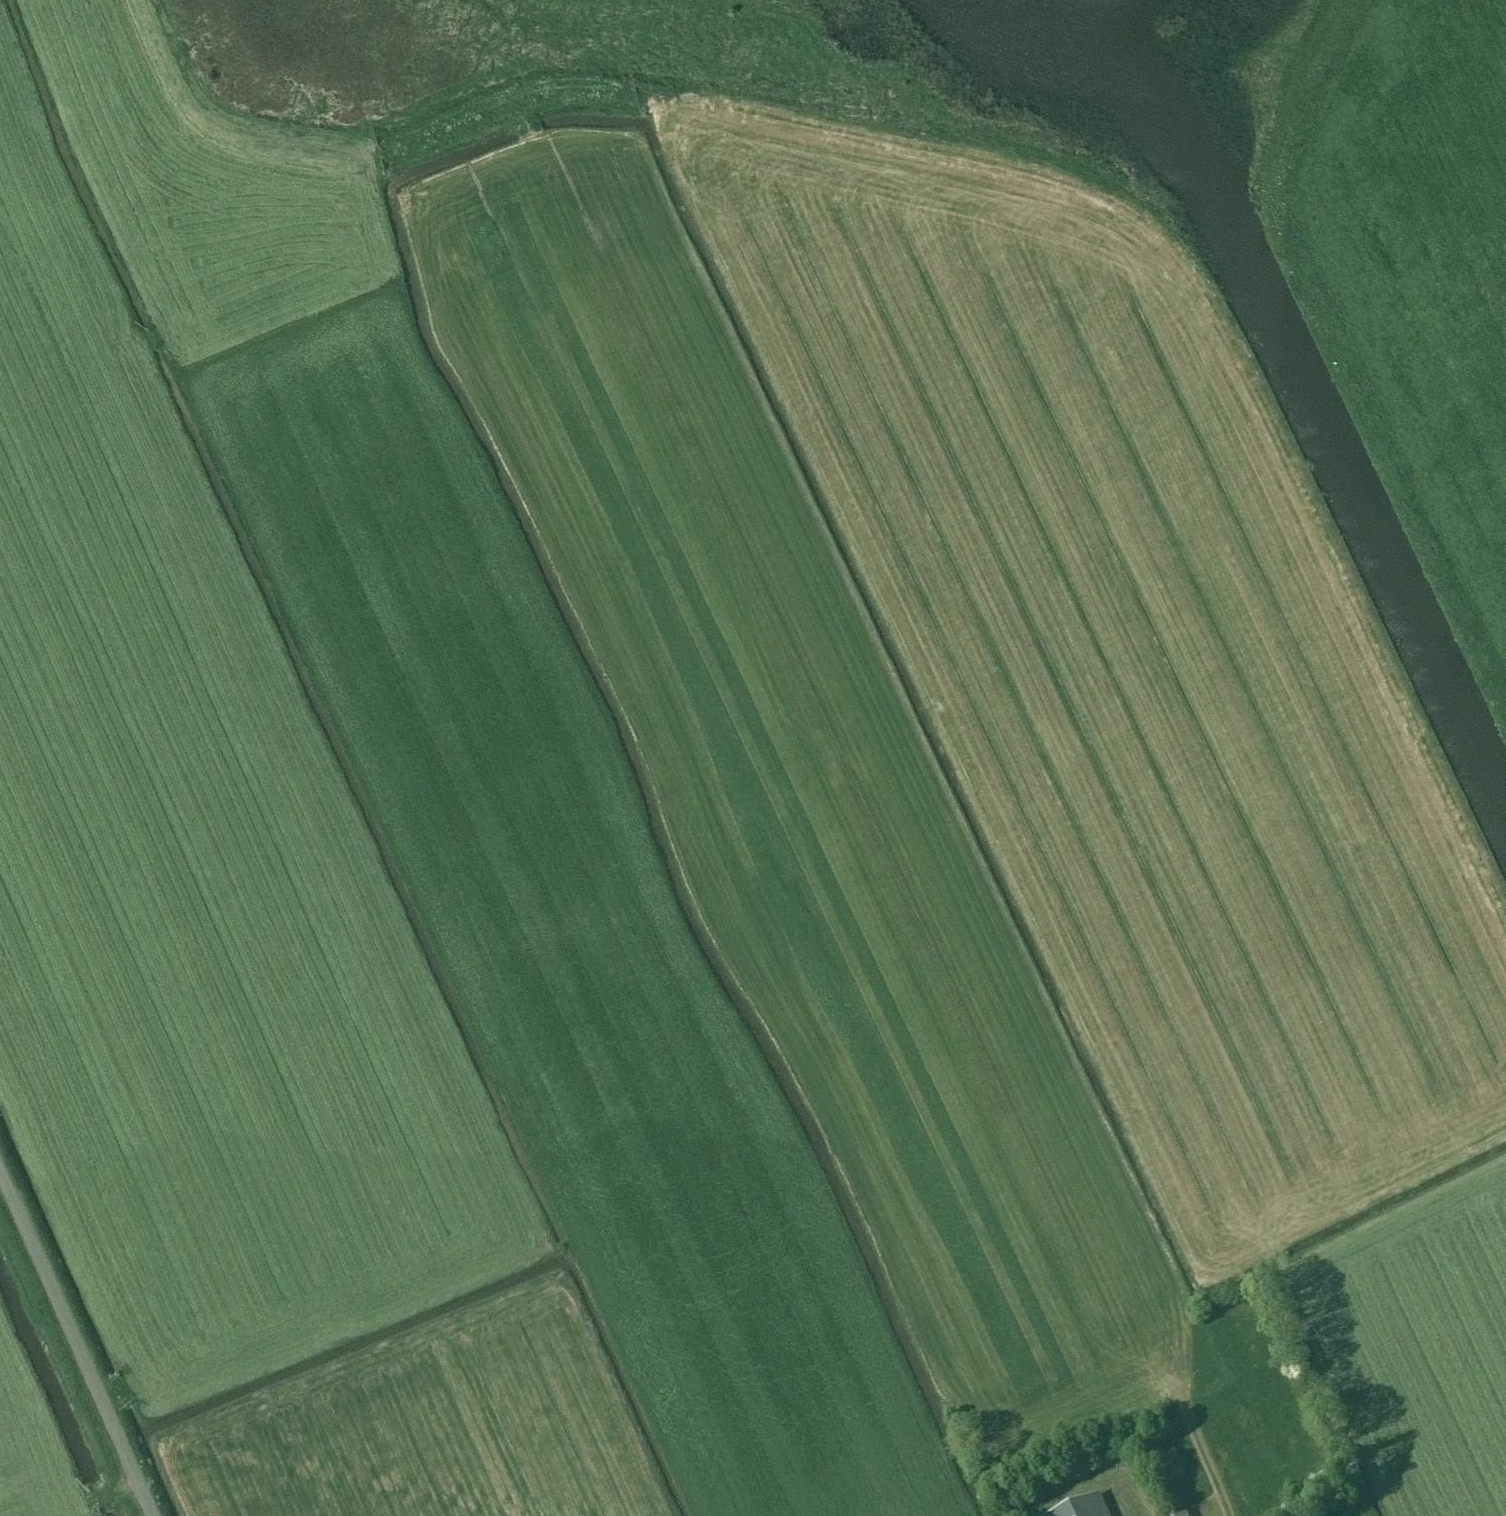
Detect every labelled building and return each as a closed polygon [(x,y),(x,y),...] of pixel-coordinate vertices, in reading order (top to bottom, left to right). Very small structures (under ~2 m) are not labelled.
[(1166,1451),(1162,1440),(1145,1448),(1149,1458),(1166,1451)] [(1101,1494),(1051,1515),(1111,1515),(1101,1494)]
